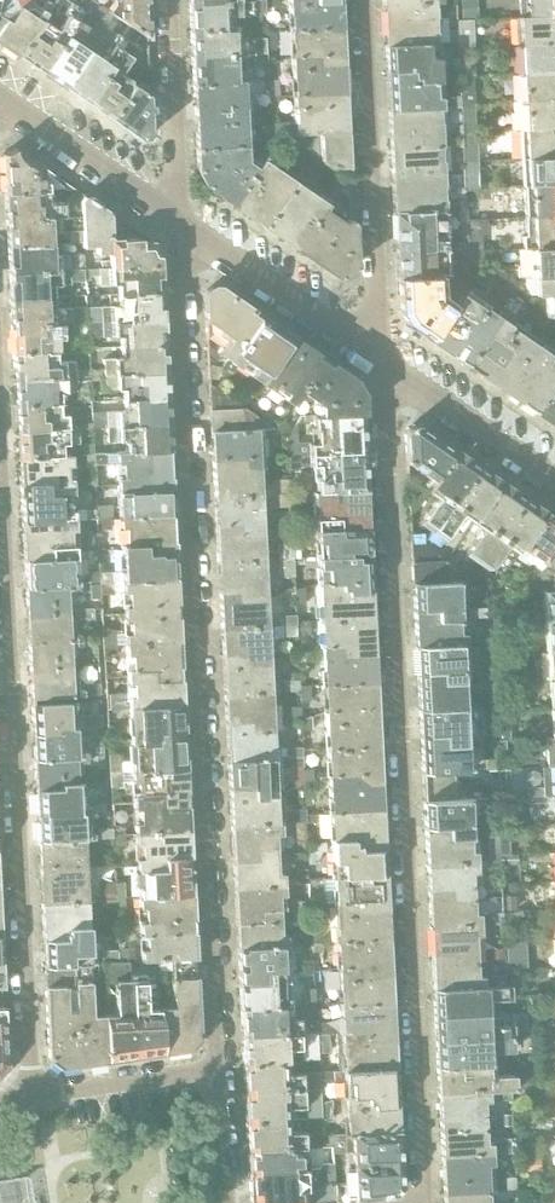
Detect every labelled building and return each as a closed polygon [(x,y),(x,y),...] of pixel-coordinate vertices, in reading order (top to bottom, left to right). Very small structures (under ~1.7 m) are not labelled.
[(0,29),(0,45),(16,56),(52,5),(46,1),(40,9),(27,0),(21,10),(18,8),(9,22),(6,20),(0,29)] [(16,56),(40,73),(83,11),(69,1),(69,0),(55,0),(52,5),(16,56)] [(40,73),(54,82),(63,88),(89,51),(89,50),(112,15),(105,9),(91,0),(88,3),(83,11),(40,73)] [(69,1),(83,11),(88,3),(91,0),(69,0),(69,1)] [(105,9),(112,15),(121,21),(140,34),(146,38),(147,38),(145,0),(91,0),(105,9)] [(249,1),(189,4),(190,30),(232,27),(231,16),(250,15),(265,14),(264,0),(249,1)] [(280,0),(266,0),(265,0),(268,9),(282,5),(280,0)] [(339,3),(318,4),(318,0),(287,0),(289,32),(340,29),(339,3)] [(383,4),(407,3),(408,8),(417,8),(418,14),(435,13),(435,16),(455,5),(455,0),(382,0),(383,4)] [(477,0),(460,0),(461,19),(477,19),(477,0)] [(554,16),(554,0),(518,0),(519,18),(554,16)] [(436,44),(435,16),(435,13),(418,14),(417,8),(408,8),(407,3),(383,4),(385,46),(436,44)] [(554,44),(554,16),(519,18),(520,45),(554,44)] [(457,21),(458,43),(458,50),(474,49),(473,20),(457,21)] [(89,51),(63,88),(86,104),(129,42),(132,45),(140,34),(121,21),(113,33),(115,34),(108,44),(112,47),(103,60),(89,51)] [(232,27),(190,30),(191,57),(266,53),(266,43),(265,39),(251,40),(233,40),(232,27)] [(342,67),(340,29),(289,32),(290,62),(312,61),(312,63),(321,63),(321,69),(342,67)] [(265,32),(265,39),(266,43),(278,41),(278,31),(266,32),(265,32)] [(129,42),(86,104),(137,139),(139,140),(146,140),(151,134),(152,128),(150,97),(133,86),(130,84),(130,80),(120,73),(129,59),(132,60),(139,49),(132,45),(129,42)] [(438,83),(436,44),(385,46),(386,73),(411,72),(412,77),(421,78),(421,83),(438,83)] [(522,74),(554,72),(554,44),(520,45),(522,74)] [(266,53),(191,57),(193,86),(241,82),(241,81),(234,81),(233,70),(253,69),(267,68),(267,65),(266,53)] [(476,77),(475,57),(460,58),(462,78),(476,77)] [(344,95),(342,67),(321,69),(321,63),(312,63),(312,61),(290,62),(292,98),(344,95)] [(440,108),(438,83),(421,83),(421,78),(412,77),(411,72),(386,73),(388,110),(440,108)] [(554,98),(554,72),(522,74),(523,93),(505,95),(505,102),(522,100),(554,98)] [(473,79),(461,79),(463,106),(474,105),(473,79)] [(279,96),(278,80),(268,81),(268,97),(279,96)] [(241,82),(193,86),(195,126),(196,150),(245,148),(245,145),(244,135),(249,135),(248,111),(248,108),(247,99),(242,99),(241,82)] [(315,134),(345,131),(344,95),(292,98),(294,123),(270,124),(271,134),(287,133),(287,135),(301,134),(315,134)] [(461,108),(461,106),(461,96),(447,97),(448,109),(461,108)] [(525,131),(554,129),(554,98),(522,100),(524,109),(525,131)] [(461,108),(461,124),(462,134),(475,134),(473,106),(461,106),(461,108)] [(442,145),(440,108),(388,110),(389,136),(415,135),(415,140),(424,140),(424,145),(442,145)] [(554,156),(554,129),(525,131),(526,158),(554,156)] [(347,168),(345,131),(315,134),(316,141),(320,141),(321,164),(328,169),(331,169),(347,168)] [(463,162),(478,161),(476,134),(475,134),(462,134),(462,148),(463,162)] [(389,136),(391,175),(443,173),(442,146),(442,145),(424,145),(424,140),(415,140),(415,135),(389,136)] [(4,194),(49,191),(49,180),(46,178),(50,173),(10,146),(2,155),(4,194)] [(245,148),(196,150),(197,172),(205,186),(233,205),(266,228),(297,184),(295,182),(263,161),(260,159),(255,167),(246,161),(245,148)] [(554,185),(554,156),(526,158),(527,181),(521,182),(522,186),(554,185)] [(478,161),(463,162),(464,192),(479,191),(478,162),(478,161)] [(445,210),(443,173),(391,175),(393,213),(445,210)] [(297,184),(266,228),(297,249),(338,277),(352,269),(350,221),(340,221),(325,210),(323,209),(326,204),(314,195),(297,184)] [(523,216),(554,214),(554,185),(522,186),(507,187),(506,188),(507,196),(520,195),(519,193),(522,193),(523,216)] [(4,194),(6,220),(68,217),(68,205),(50,205),(49,191),(4,194)] [(114,254),(113,241),(110,241),(110,230),(118,230),(122,223),(84,197),(80,203),(81,217),(83,247),(97,247),(97,255),(114,254)] [(467,238),(468,237),(467,220),(465,198),(458,199),(461,239),(467,238)] [(421,250),(447,249),(445,212),(445,210),(393,213),(394,239),(421,239),(421,250)] [(554,246),(554,214),(523,216),(525,235),(519,235),(520,248),(532,248),(554,246)] [(6,220),(7,247),(52,245),(51,233),(82,231),(81,217),(68,217),(6,220)] [(467,251),(481,250),(480,219),(467,220),(468,237),(467,238),(467,251)] [(115,268),(159,266),(158,255),(152,243),(140,244),(140,241),(138,239),(113,241),(114,254),(114,259),(115,268)] [(448,275),(447,249),(421,250),(421,239),(394,239),(396,278),(435,276),(448,275)] [(9,274),(84,270),(84,255),(53,257),(52,245),(7,247),(9,274)] [(536,278),(554,277),(554,246),(532,248),(533,278),(536,278)] [(482,271),(484,271),(483,252),(483,251),(481,250),(467,251),(468,261),(469,263),(482,271)] [(98,269),(115,268),(114,259),(98,260),(98,269)] [(469,275),(469,263),(468,261),(456,262),(456,275),(469,275)] [(160,292),(159,266),(115,268),(98,269),(84,270),(85,281),(90,281),(91,276),(99,276),(99,285),(117,284),(117,294),(160,292)] [(9,274),(10,300),(54,298),(54,287),(71,286),(71,282),(85,281),(84,270),(9,274)] [(484,271),(482,271),(475,281),(485,289),(492,278),(493,278),(484,271)] [(463,364),(495,319),(483,311),(487,306),(463,290),(458,296),(435,280),(435,276),(396,278),(398,312),(405,324),(463,364)] [(536,278),(537,297),(543,297),(545,317),(549,318),(554,317),(554,277),(536,278)] [(260,384),(290,339),(214,288),(209,289),(205,293),(204,298),(206,337),(222,348),(218,353),(227,359),(226,360),(236,367),(240,361),(251,369),(247,375),(260,384)] [(162,319),(160,292),(117,294),(109,295),(109,306),(93,307),(92,295),(85,296),(86,308),(86,322),(87,322),(162,319)] [(72,323),(86,322),(86,308),(55,309),(54,298),(10,300),(11,326),(72,323)] [(546,319),(529,306),(521,316),(538,329),(546,319)] [(163,345),(162,319),(87,322),(88,338),(119,337),(120,347),(163,345)] [(554,374),(554,356),(553,355),(554,353),(507,320),(504,325),(495,319),(463,364),(530,410),(554,374)] [(73,338),(72,323),(11,326),(13,353),(57,351),(72,351),(72,338),(73,338)] [(319,404),(319,417),(360,415),(359,394),(351,380),(322,361),(290,339),(260,384),(270,390),(273,384),(285,392),(281,398),(297,409),(305,396),(319,404)] [(164,372),(163,345),(120,347),(120,360),(103,360),(103,370),(89,370),(90,376),(164,372)] [(90,376),(89,370),(75,371),(74,362),(58,362),(57,351),(13,353),(14,380),(90,376)] [(218,373),(218,367),(207,367),(208,378),(217,379),(218,373)] [(165,397),(164,372),(90,376),(91,381),(104,380),(104,392),(122,391),(123,400),(165,397)] [(530,410),(554,427),(554,374),(530,410)] [(15,402),(15,406),(60,404),(59,392),(76,391),(75,381),(79,381),(81,402),(91,401),(91,381),(90,376),(14,380),(15,394),(15,402)] [(248,399),(221,380),(215,388),(242,407),(248,399)] [(167,425),(165,397),(123,400),(123,412),(91,413),(92,422),(92,428),(106,428),(167,425)] [(16,418),(17,433),(78,430),(92,429),(92,428),(92,422),(77,423),(77,408),(60,408),(60,404),(15,406),(16,411),(16,418)] [(211,434),(257,432),(257,429),(273,429),(245,409),(209,411),(211,434)] [(362,455),(360,415),(319,417),(313,418),(313,415),(304,415),(304,422),(313,422),(314,442),(308,442),(297,443),(296,423),(286,436),(288,459),(362,455)] [(168,452),(167,425),(106,428),(107,442),(125,441),(125,453),(168,452)] [(431,480),(451,451),(415,426),(410,427),(406,431),(405,436),(406,463),(431,480)] [(17,433),(18,459),(62,456),(62,445),(79,444),(78,430),(17,433)] [(259,466),(257,432),(211,434),(211,443),(212,462),(235,460),(235,464),(243,463),(243,467),(259,466)] [(85,455),(93,454),(93,442),(84,443),(85,455)] [(419,524),(431,532),(475,467),(451,451),(431,480),(433,481),(426,491),(437,498),(419,524)] [(169,475),(168,452),(125,453),(117,453),(119,490),(140,489),(140,477),(169,475)] [(94,454),(95,465),(107,465),(107,454),(107,453),(94,454)] [(95,487),(95,465),(94,454),(93,454),(85,455),(86,487),(95,487)] [(364,491),(362,455),(288,459),(289,471),(298,470),(298,467),(309,466),(309,468),(315,467),(316,492),(364,491)] [(42,494),(73,493),(71,456),(62,456),(18,459),(20,485),(41,484),(42,494)] [(214,498),(260,495),(260,484),(259,466),(243,467),(243,463),(235,464),(235,460),(212,462),(214,498)] [(473,523),(500,483),(475,467),(431,532),(444,541),(462,515),(473,523)] [(171,515),(169,475),(140,477),(140,489),(119,490),(121,518),(171,515)] [(273,494),(291,494),(290,479),(273,480),(273,494)] [(468,582),(525,501),(500,483),(473,523),(482,530),(464,556),(466,558),(460,567),(469,573),(464,580),(465,582),(468,582)] [(74,510),(73,493),(42,494),(41,484),(20,485),(22,522),(75,519),(97,519),(96,509),(85,510),(85,509),(74,510)] [(410,514),(422,498),(409,488),(410,514)] [(366,530),(364,491),(316,492),(313,493),(315,523),(339,522),(340,526),(344,526),(345,532),(366,530)] [(214,498),(215,527),(238,526),(238,532),(247,532),(247,538),(262,537),(261,507),(268,506),(268,508),(290,506),(290,503),(291,494),(273,494),(260,495),(214,498)] [(291,494),(290,503),(305,502),(304,494),(291,494)] [(519,550),(521,551),(545,515),(525,501),(468,582),(484,582),(484,570),(492,568),(507,547),(517,553),(519,550)] [(304,523),(304,509),(291,510),(292,524),(304,523)] [(173,551),(171,515),(121,518),(122,544),(142,543),(143,552),(173,551)] [(544,566),(554,550),(554,521),(545,515),(521,551),(536,561),(537,568),(544,566)] [(45,549),(88,547),(88,543),(76,544),(75,519),(22,522),(24,563),(46,562),(45,549)] [(111,529),(111,520),(97,520),(97,530),(111,529)] [(367,555),(366,530),(345,532),(344,526),(340,526),(339,522),(315,523),(317,557),(367,555)] [(303,541),(303,524),(291,528),(292,542),(303,541)] [(264,561),(262,537),(247,538),(247,532),(238,532),(238,526),(215,527),(217,563),(264,561)] [(424,544),(424,535),(411,536),(412,545),(424,544)] [(175,582),(173,551),(143,552),(142,543),(122,544),(124,584),(175,582)] [(293,560),(293,549),(293,545),(278,546),(278,561),(293,560)] [(412,586),(462,583),(462,581),(447,582),(446,560),(423,546),(410,546),(412,586)] [(25,589),(78,586),(76,552),(88,552),(88,547),(45,549),(46,562),(24,563),(25,589)] [(544,566),(554,573),(554,550),(544,566)] [(369,589),(367,555),(317,557),(318,581),(339,580),(339,584),(346,584),(346,590),(369,589)] [(294,577),(293,560),(278,561),(278,577),(294,577)] [(266,597),(264,561),(217,563),(219,589),(241,588),(242,594),(250,594),(249,598),(266,597)] [(99,583),(99,570),(88,571),(89,584),(99,583)] [(100,584),(112,583),(112,573),(100,573),(100,584)] [(370,619),(369,589),(346,590),(346,584),(339,584),(339,580),(318,581),(320,622),(370,619)] [(500,594),(499,581),(486,582),(487,595),(500,594)] [(176,605),(175,582),(124,584),(126,618),(147,617),(147,611),(152,611),(152,606),(176,605)] [(100,584),(100,593),(114,593),(114,583),(112,583),(100,584)] [(412,586),(414,611),(433,610),(434,623),(458,621),(457,593),(463,593),(462,583),(412,586)] [(100,602),(100,593),(100,584),(91,584),(91,602),(100,602)] [(25,589),(27,620),(52,619),(52,613),(93,611),(93,608),(67,609),(67,602),(74,602),(74,595),(73,590),(78,590),(78,586),(25,589)] [(305,605),(304,588),(304,587),(294,590),(295,605),(305,605)] [(219,589),(220,626),(267,624),(266,601),(266,597),(249,598),(250,594),(242,594),(241,588),(219,589)] [(554,621),(554,591),(553,591),(543,591),(544,621),(554,621)] [(126,618),(127,645),(178,643),(176,608),(176,605),(152,606),(152,611),(147,611),(147,617),(126,618)] [(486,619),(486,609),(465,610),(466,620),(486,619)] [(459,634),(458,621),(434,623),(433,610),(414,611),(415,648),(464,646),(463,634),(459,634)] [(28,644),(97,641),(97,638),(81,639),(81,634),(75,634),(75,623),(68,624),(68,620),(93,619),(93,611),(52,613),(52,619),(27,620),(28,644)] [(281,626),(296,625),(295,615),(281,616),(281,626)] [(372,656),(370,619),(320,622),(321,646),(343,645),(343,650),(350,650),(350,657),(372,656)] [(554,652),(554,621),(544,621),(546,653),(547,652),(554,652)] [(310,636),(310,623),(297,623),(297,636),(310,636)] [(253,663),(269,662),(267,628),(267,624),(220,626),(222,653),(245,652),(245,659),(253,659),(253,663)] [(508,637),(507,624),(488,625),(489,638),(508,637)] [(296,637),(296,625),(281,626),(280,626),(281,638),(296,637)] [(102,631),(103,646),(116,646),(117,646),(116,630),(102,631)] [(28,644),(29,672),(55,672),(55,667),(70,665),(70,660),(76,655),(75,646),(81,646),(97,645),(97,641),(28,644)] [(180,680),(178,643),(127,645),(128,671),(145,671),(145,676),(151,675),(152,682),(180,680)] [(374,682),(372,656),(350,657),(350,650),(343,650),(343,645),(321,646),(323,685),(374,682)] [(116,646),(103,646),(103,655),(117,654),(116,646)] [(437,686),(462,685),(460,656),(464,655),(464,646),(415,648),(417,673),(436,673),(437,686)] [(224,688),(270,686),(269,669),(269,662),(253,663),(253,659),(245,659),(245,652),(222,653),(224,688)] [(309,661),(308,652),(298,653),(298,662),(309,661)] [(55,672),(29,672),(31,699),(84,696),(100,695),(99,683),(82,685),(82,688),(78,688),(77,676),(71,676),(70,665),(55,667),(55,672)] [(491,680),(491,670),(477,670),(477,680),(491,680)] [(181,705),(180,680),(152,682),(151,675),(145,676),(145,671),(128,671),(130,708),(181,705)] [(462,697),(462,685),(437,686),(436,673),(417,673),(419,710),(468,707),(468,697),(462,697)] [(529,682),(528,673),(515,674),(515,682),(529,682)] [(299,692),(299,686),(298,680),(284,681),(285,693),(299,692)] [(375,717),(374,682),(323,685),(324,709),(347,708),(347,714),(353,713),(354,719),(375,717)] [(309,685),(299,686),(299,692),(300,702),(310,701),(309,685)] [(256,723),(272,722),(271,692),(270,686),(224,688),(225,714),(248,714),(248,719),(256,719),(256,723)] [(119,709),(118,699),(106,700),(107,710),(119,709)] [(58,729),(73,728),(101,727),(101,715),(79,716),(79,710),(78,702),(31,705),(32,735),(59,734),(58,729)] [(182,731),(181,705),(130,708),(132,745),(151,744),(150,738),(156,738),(156,732),(182,731)] [(493,734),(493,706),(473,707),(473,711),(481,711),(482,734),(493,734)] [(440,750),(465,749),(463,718),(469,718),(468,707),(419,710),(420,738),(440,737),(440,750)] [(377,746),(375,717),(354,719),(353,713),(347,714),(347,708),(324,709),(326,749),(377,746)] [(225,714),(227,757),(274,754),(272,733),(272,722),(256,723),(256,719),(248,719),(248,714),(225,714)] [(310,718),(301,720),(302,731),(311,731),(310,718)] [(119,741),(119,727),(108,727),(108,741),(119,741)] [(32,735),(34,762),(96,758),(96,757),(103,757),(102,743),(91,744),(90,736),(80,736),(80,735),(74,735),(73,728),(58,729),(59,734),(32,735)] [(184,769),(182,731),(156,732),(156,738),(150,738),(151,744),(132,745),(133,771),(184,769)] [(495,741),(505,741),(510,740),(510,731),(494,732),(494,741),(495,741)] [(420,738),(422,774),(453,772),(453,771),(471,770),(471,759),(465,760),(465,749),(440,750),(440,737),(420,738)] [(505,757),(505,741),(495,741),(495,757),(505,757)] [(379,782),(377,746),(326,749),(328,775),(350,774),(350,779),(357,778),(357,783),(379,782)] [(259,789),(275,788),(274,768),(302,767),(302,748),(286,748),(286,758),(274,759),(274,754),(227,757),(229,784),(251,784),(251,787),(259,787),(259,789)] [(110,773),(122,772),(121,755),(109,755),(110,773)] [(61,785),(76,784),(75,774),(82,773),(82,765),(87,765),(96,765),(96,758),(34,762),(35,791),(62,790),(61,785)] [(186,805),(184,769),(133,771),(134,799),(154,798),(154,803),(161,802),(161,807),(186,805)] [(316,780),(316,779),(315,770),(303,771),(303,781),(305,781),(316,780)] [(122,788),(122,772),(110,773),(111,804),(123,804),(123,797),(118,797),(118,788),(122,788)] [(454,787),(453,772),(422,774),(423,788),(454,787)] [(328,775),(330,814),(380,810),(379,784),(379,782),(357,783),(357,778),(350,779),(350,774),(328,775)] [(35,791),(36,816),(87,813),(89,813),(106,812),(105,794),(94,796),(94,805),(89,805),(84,805),(83,793),(76,793),(76,784),(61,785),(62,790),(35,791)] [(229,784),(230,819),(305,815),(305,809),(276,811),(276,798),(275,788),(259,789),(259,787),(251,787),(251,784),(229,784)] [(455,800),(454,787),(423,788),(423,801),(455,800)] [(527,797),(546,796),(545,788),(527,789),(527,797)] [(188,834),(186,805),(161,807),(161,802),(154,803),(154,798),(134,799),(136,836),(188,834)] [(444,838),(469,836),(468,810),(473,810),(473,799),(455,800),(423,801),(425,829),(443,829),(444,838)] [(382,846),(380,810),(330,814),(331,836),(351,835),(351,839),(358,839),(359,847),(382,846)] [(88,831),(87,813),(36,816),(38,840),(83,839),(113,838),(112,828),(97,829),(97,833),(90,834),(90,831),(88,831)] [(255,846),(275,844),(275,835),(280,834),(280,824),(294,823),(306,823),(305,815),(230,819),(232,859),(251,859),(251,852),(255,852),(255,846)] [(317,822),(316,815),(305,815),(306,823),(317,822)] [(306,844),(306,823),(294,823),(295,845),(306,844)] [(124,835),(123,825),(113,825),(113,836),(124,835)] [(509,855),(508,827),(498,828),(499,856),(509,855)] [(425,829),(426,865),(476,863),(475,852),(470,852),(469,836),(444,838),(443,829),(425,829)] [(189,857),(188,834),(136,836),(138,875),(160,874),(160,867),(164,866),(164,859),(189,857)] [(383,874),(382,846),(359,847),(358,839),(351,839),(351,835),(331,836),(333,877),(383,874)] [(498,861),(497,836),(488,837),(489,862),(498,861)] [(125,845),(124,837),(114,839),(115,846),(125,845)] [(38,840),(40,879),(58,878),(58,870),(65,870),(65,863),(85,862),(83,839),(38,840)] [(307,848),(308,865),(316,864),(322,851),(326,851),(325,842),(307,848)] [(232,859),(234,884),(283,882),(282,874),(277,874),(275,851),(275,844),(255,846),(255,852),(251,852),(251,859),(232,859)] [(191,897),(189,857),(164,859),(164,866),(160,867),(160,874),(138,875),(139,899),(191,897)] [(87,902),(85,862),(65,863),(65,870),(58,870),(58,878),(40,879),(41,904),(87,902)] [(426,865),(428,891),(445,890),(446,899),(473,898),(471,873),(476,873),(476,863),(426,865)] [(308,880),(308,865),(298,865),(299,884),(308,883),(308,880)] [(385,909),(383,874),(333,877),(334,900),(356,899),(356,903),(362,903),(363,911),(385,909)] [(319,887),(319,879),(308,880),(308,883),(308,887),(319,887)] [(114,899),(113,882),(99,883),(100,900),(114,899)] [(115,899),(125,898),(124,882),(114,883),(115,899)] [(234,884),(235,921),(254,920),(254,914),(261,913),(261,905),(278,904),(278,896),(284,895),(283,882),(234,884)] [(428,891),(430,927),(480,925),(479,914),(474,914),(473,898),(446,899),(445,890),(428,891)] [(193,933),(191,897),(139,899),(141,922),(129,922),(129,926),(163,924),(164,929),(169,929),(169,934),(193,933)] [(127,912),(125,898),(115,899),(115,900),(116,909),(116,913),(127,912)] [(512,913),(511,898),(501,899),(502,913),(512,913)] [(387,938),(385,909),(363,911),(362,903),(356,903),(356,899),(334,900),(336,940),(387,938)] [(116,909),(115,900),(101,901),(102,910),(116,909)] [(308,912),(307,901),(291,902),(291,912),(308,912)] [(88,927),(87,902),(41,904),(43,942),(62,941),(61,935),(67,935),(66,928),(88,927)] [(235,921),(237,945),(311,941),(310,932),(295,933),(295,934),(280,935),(279,912),(278,904),(261,905),(261,913),(254,914),(254,920),(235,921)] [(324,922),(324,915),(323,914),(322,909),(317,910),(308,913),(308,922),(324,922)] [(502,924),(502,913),(494,914),(494,924),(502,924)] [(194,960),(193,933),(169,934),(169,929),(164,929),(163,924),(129,926),(129,929),(141,928),(142,960),(145,962),(172,961),(194,960)] [(450,961),(476,960),(475,936),(480,935),(480,925),(430,927),(431,953),(449,952),(450,961)] [(90,965),(88,927),(66,928),(67,935),(61,935),(62,941),(43,942),(44,967),(84,965),(90,965)] [(389,975),(387,938),(336,940),(337,965),(358,964),(358,969),(365,969),(365,976),(389,975)] [(264,969),(282,968),(281,957),(287,956),(286,945),(311,945),(311,941),(237,945),(238,981),(257,981),(257,976),(264,976),(264,969)] [(323,952),(322,943),(312,944),(312,953),(323,952)] [(126,961),(131,961),(130,949),(118,950),(119,962),(126,961)] [(505,959),(505,949),(486,949),(487,960),(505,959)] [(119,962),(118,950),(101,951),(101,962),(103,962),(119,962)] [(433,989),(509,986),(509,985),(505,985),(505,976),(490,976),(491,986),(482,986),(482,976),(477,977),(476,960),(450,961),(449,952),(431,953),(433,989)] [(146,1011),(145,962),(142,960),(131,961),(126,961),(136,1057),(165,1053),(160,1010),(146,1011)] [(198,1039),(194,960),(172,961),(175,1008),(160,1010),(165,1053),(189,1050),(198,1039)] [(109,1062),(136,1057),(126,961),(119,962),(103,962),(103,982),(114,982),(116,1015),(104,1016),(109,1062)] [(84,1065),(109,1062),(104,1016),(92,1017),(90,983),(90,981),(98,981),(97,964),(90,965),(84,965),(86,983),(74,983),(76,1011),(78,1011),(84,1065)] [(390,1000),(389,975),(365,976),(365,969),(358,969),(358,964),(337,965),(339,1003),(390,1000)] [(240,1007),(289,1004),(289,996),(288,979),(282,979),(282,968),(264,969),(264,976),(257,976),(257,981),(238,981),(240,1007)] [(551,976),(550,968),(541,969),(542,977),(551,976)] [(510,1000),(509,986),(433,989),(434,1013),(485,1011),(485,1001),(510,1000)] [(46,1014),(66,1011),(64,987),(45,988),(46,1014)] [(316,1005),(315,988),(304,989),(305,1006),(316,1005)] [(392,1038),(390,1000),(339,1003),(341,1030),(362,1029),(362,1034),(368,1034),(368,1039),(392,1038)] [(302,1034),(316,1033),(316,1022),(316,1018),(301,1018),(289,1018),(289,1004),(240,1007),(241,1034),(302,1031),(302,1034)] [(60,1069),(84,1065),(78,1011),(76,1011),(66,1011),(46,1014),(49,1061),(60,1069)] [(486,1025),(485,1011),(434,1013),(435,1038),(511,1034),(511,1024),(486,1025)] [(316,1033),(317,1034),(332,1033),(331,1025),(327,1022),(316,1022),(316,1033)] [(541,1027),(532,1028),(532,1038),(542,1038),(541,1027)] [(393,1066),(392,1038),(368,1039),(368,1034),(362,1034),(362,1029),(341,1030),(341,1032),(339,1032),(341,1070),(393,1066)] [(318,1060),(318,1053),(317,1034),(316,1033),(302,1034),(302,1031),(241,1034),(243,1062),(285,1059),(285,1049),(301,1049),(301,1060),(318,1060)] [(317,1034),(318,1053),(329,1052),(328,1034),(332,1034),(332,1033),(317,1034)] [(437,1064),(488,1062),(487,1053),(512,1051),(511,1037),(511,1034),(435,1038),(437,1064)] [(320,1086),(319,1082),(319,1072),(286,1073),(285,1061),(285,1059),(243,1062),(244,1092),(320,1086)] [(318,1067),(318,1060),(308,1060),(309,1068),(318,1067)] [(438,1090),(514,1088),(514,1076),(489,1077),(488,1062),(437,1064),(438,1090)] [(395,1102),(393,1066),(341,1070),(319,1072),(319,1082),(343,1080),(344,1095),(366,1094),(366,1099),(372,1098),(372,1103),(395,1102)] [(547,1078),(548,1085),(554,1084),(554,1077),(547,1078)] [(321,1119),(320,1104),(320,1086),(244,1092),(246,1122),(288,1119),(288,1107),(305,1106),(305,1119),(321,1119)] [(438,1090),(439,1116),(459,1115),(460,1128),(484,1127),(483,1102),(488,1101),(488,1091),(514,1090),(514,1088),(438,1090)] [(513,1100),(513,1093),(512,1091),(496,1091),(496,1101),(513,1100)] [(397,1131),(395,1102),(372,1103),(372,1098),(366,1099),(366,1094),(344,1095),(346,1134),(397,1131)] [(332,1100),(320,1104),(321,1119),(321,1122),(332,1121),(332,1100)] [(441,1153),(491,1151),(491,1143),(485,1144),(484,1129),(484,1127),(460,1128),(459,1115),(439,1116),(441,1153)] [(246,1122),(247,1150),(307,1146),(307,1131),(289,1132),(288,1119),(246,1122)] [(312,1147),(321,1147),(321,1135),(323,1135),(322,1131),(311,1132),(312,1147)] [(398,1164),(397,1131),(346,1134),(323,1135),(321,1135),(321,1147),(321,1148),(331,1147),(332,1155),(351,1154),(352,1167),(357,1167),(398,1164)] [(247,1150),(248,1171),(307,1167),(310,1167),(309,1156),(300,1157),(299,1149),(307,1148),(307,1146),(247,1150)] [(441,1153),(443,1179),(461,1179),(462,1192),(488,1190),(486,1165),(491,1165),(491,1151),(441,1153)] [(538,1157),(519,1158),(520,1171),(520,1173),(539,1172),(538,1157)] [(333,1184),(333,1163),(323,1164),(319,1169),(308,1170),(307,1167),(248,1171),(250,1202),(334,1202),(333,1184)] [(398,1164),(357,1167),(357,1182),(333,1184),(334,1202),(341,1202),(391,1196),(399,1185),(398,1164)] [(516,1190),(516,1178),(505,1178),(506,1191),(516,1190)] [(488,1191),(488,1190),(462,1192),(461,1179),(443,1179),(444,1202),(488,1202),(488,1191)]
